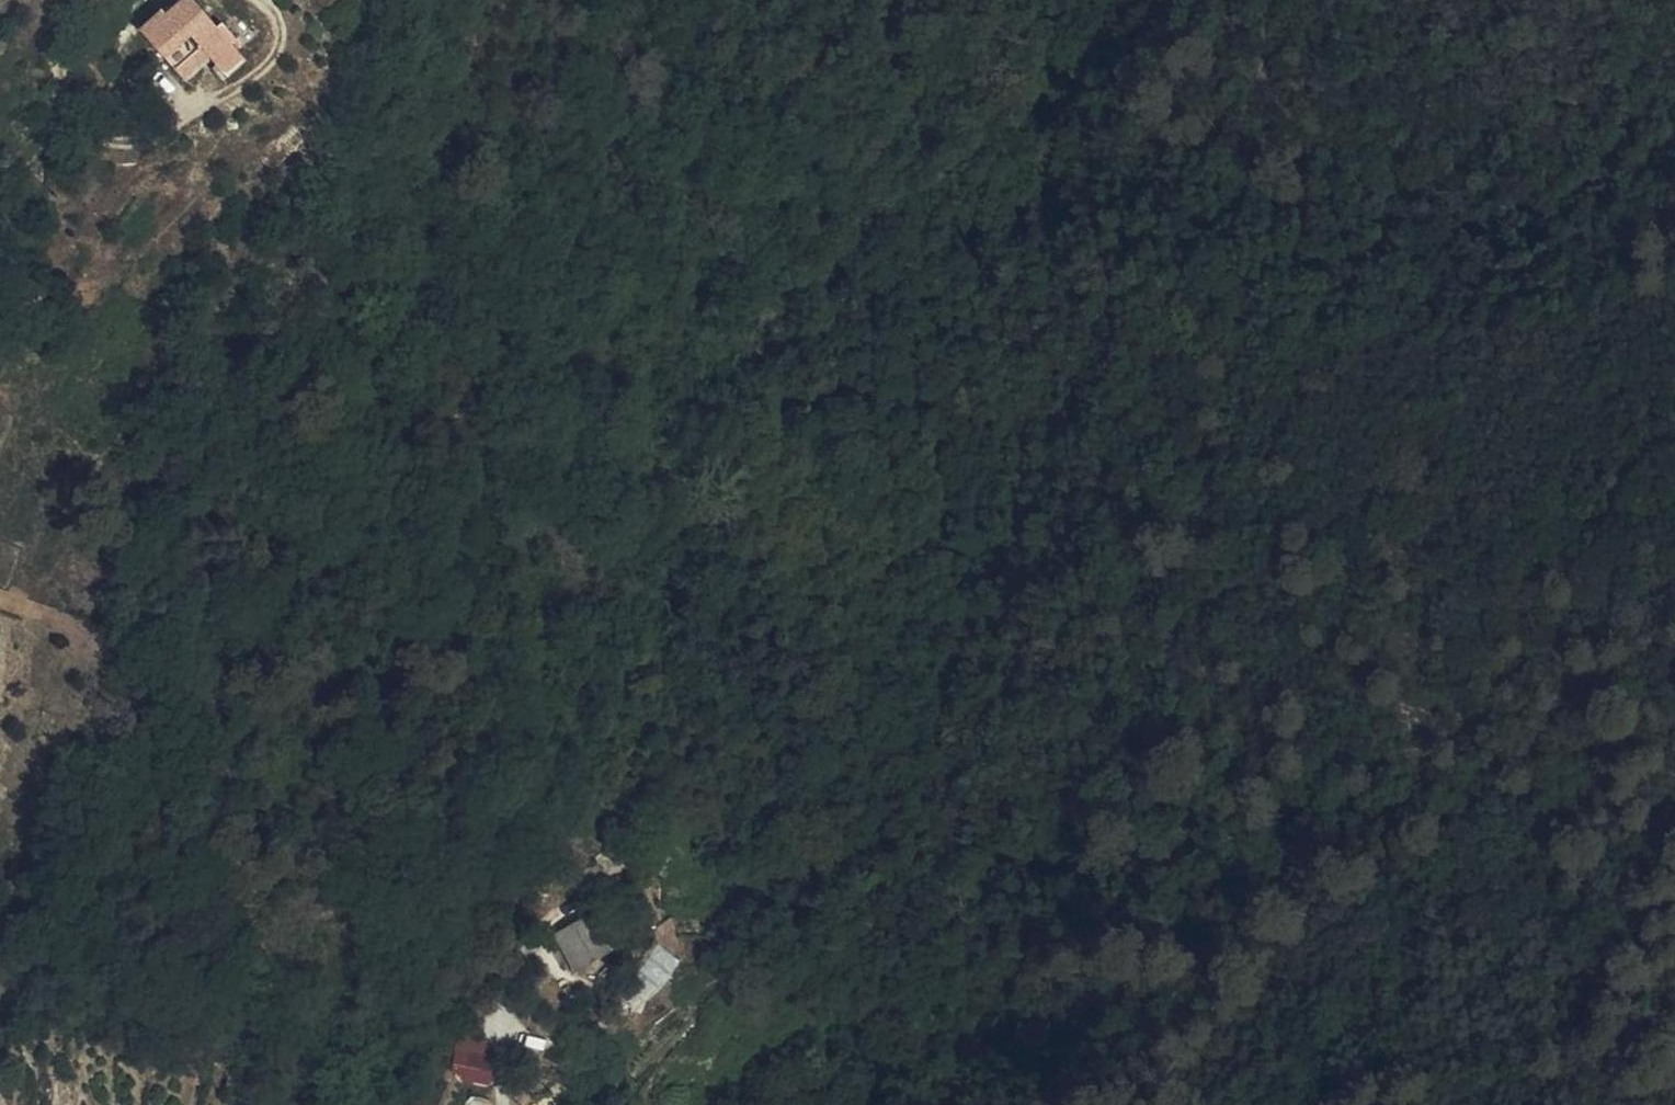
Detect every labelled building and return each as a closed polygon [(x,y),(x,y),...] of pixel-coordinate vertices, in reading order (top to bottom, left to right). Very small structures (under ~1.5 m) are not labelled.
[(238,54),(226,40),(233,33),(220,18),(217,20),(198,0),(180,0),(167,13),(160,12),(143,27),(184,74),(210,52),(223,67),(238,54)] [(244,61),(238,54),(223,67),(230,74),(244,61)] [(628,1009),(639,942),(615,941),(614,1008),(628,1009)] [(578,975),(582,965),(566,960),(562,968),(543,963),(531,1005),(571,1019),(584,977),(578,975)] [(489,1080),(488,1037),(455,1038),(457,1081),(489,1080)]
